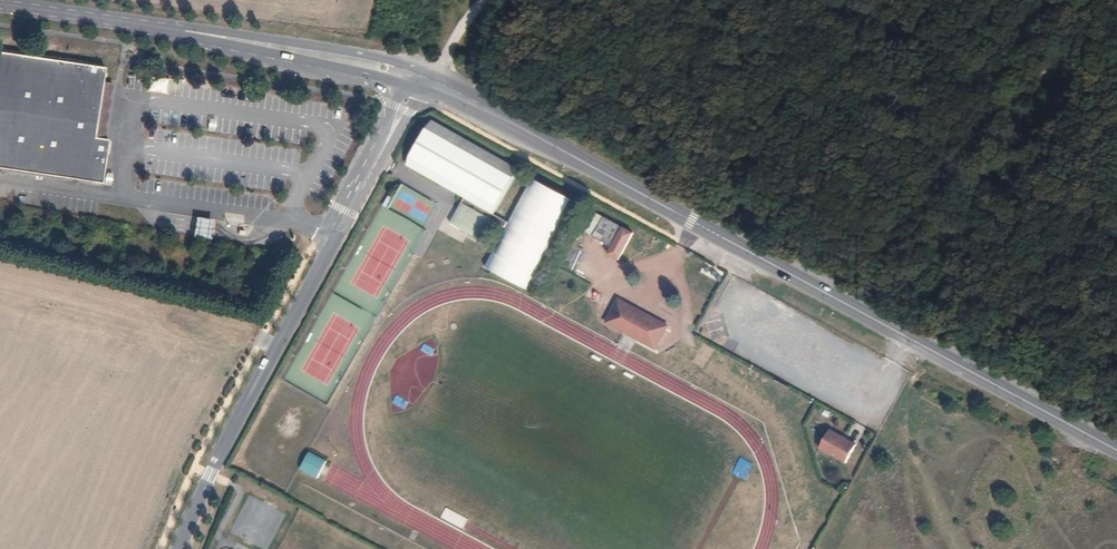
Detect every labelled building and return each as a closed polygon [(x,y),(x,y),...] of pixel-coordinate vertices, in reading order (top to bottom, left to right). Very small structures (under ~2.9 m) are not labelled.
[(102,81),(104,67),(0,52),(0,168),(101,183),(108,139),(103,138),(94,137),(102,81)] [(168,78),(150,75),(147,90),(166,93),(168,78)] [(111,83),(102,81),(94,137),(103,138),(111,83)] [(490,220),(504,228),(507,223),(492,215),(517,170),(430,120),(404,166),(464,200),(449,224),(478,241),(490,220)] [(507,223),(504,228),(483,267),(528,291),(576,204),(531,179),(507,223)] [(389,208),(393,199),(388,196),(383,205),(389,208)] [(193,237),(209,240),(213,222),(197,218),(193,237)] [(611,248),(621,229),(603,218),(602,219),(592,238),(611,248)] [(621,229),(611,248),(607,255),(617,261),(633,235),(621,229)] [(667,327),(617,301),(605,324),(654,350),(667,327)] [(396,395),(391,403),(404,410),(408,402),(396,395)] [(845,464),(855,446),(829,431),(818,449),(845,464)] [(316,480),(326,462),(309,453),(299,470),(316,480)] [(738,457),(731,473),(745,479),(752,462),(738,457)] [(253,526),(235,526),(236,540),(256,539),(256,532),(264,532),(264,516),(253,516),(253,526)]
